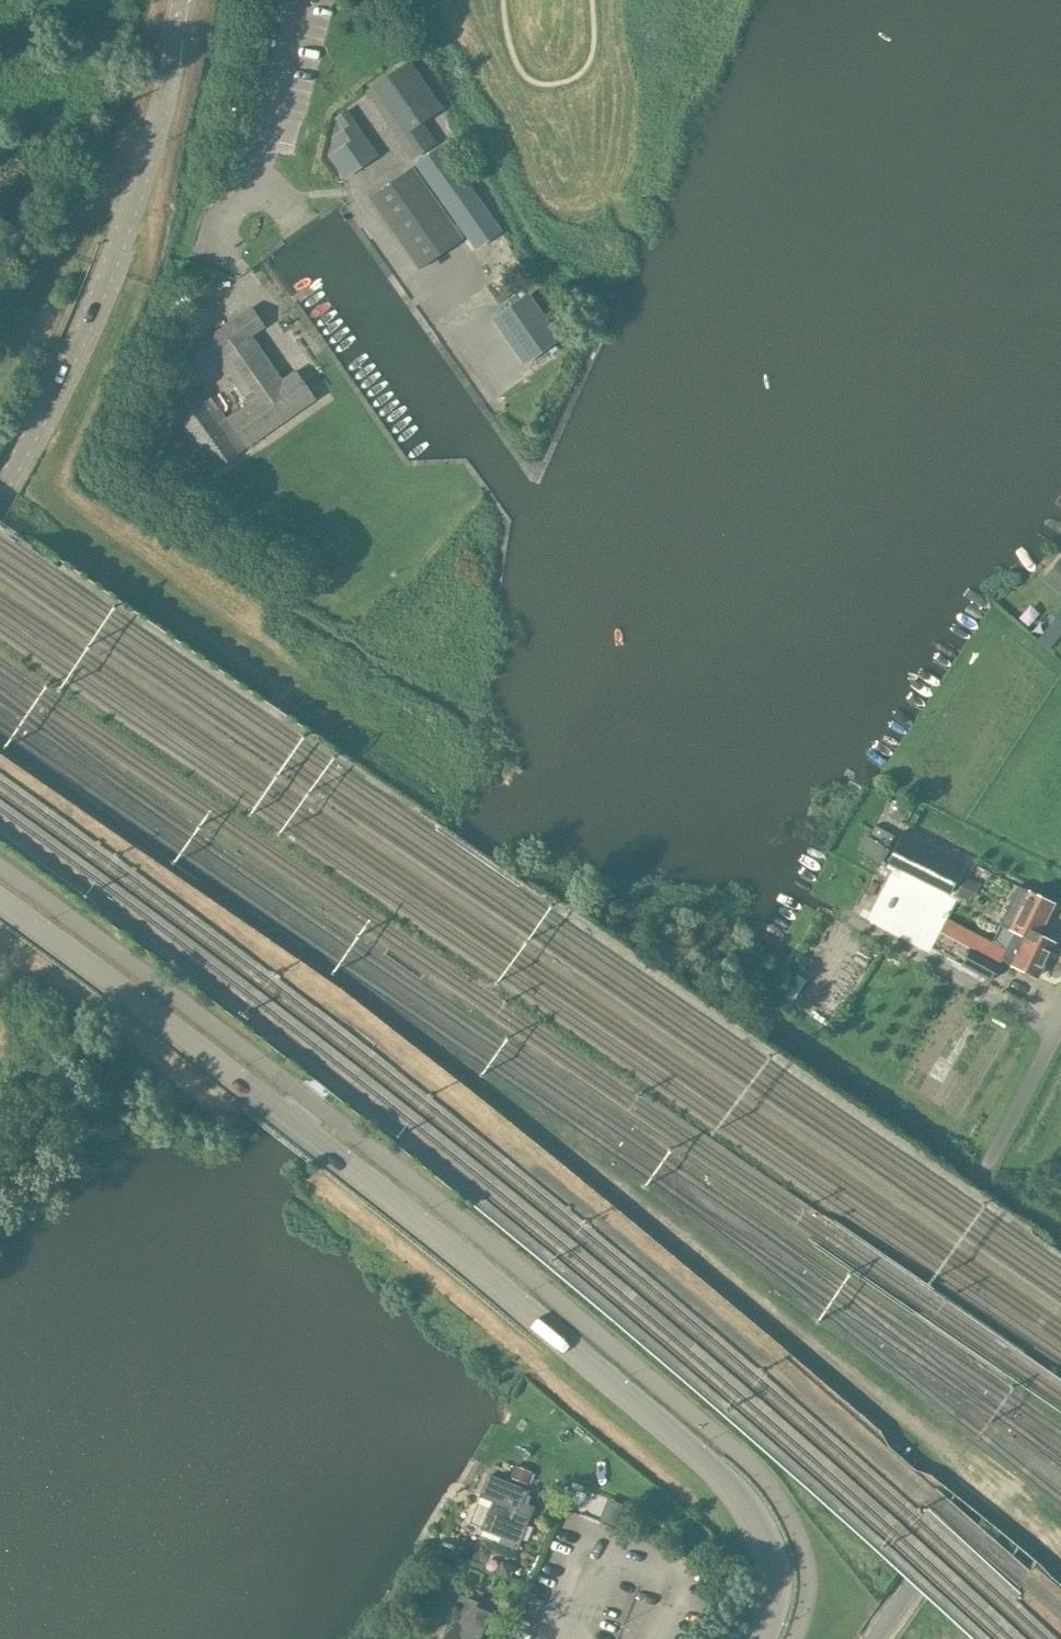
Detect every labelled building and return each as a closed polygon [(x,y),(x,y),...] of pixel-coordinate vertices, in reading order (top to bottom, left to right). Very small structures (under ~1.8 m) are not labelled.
[(441,107),(410,62),(365,92),(411,158),(435,142),(421,121),(441,107)] [(344,177),(377,154),(347,110),(335,118),(343,129),(332,136),(339,147),(328,155),(344,177)] [(499,230),(440,146),(415,164),(457,223),(453,226),(411,167),(368,197),(419,269),(466,235),(475,248),(499,230)] [(529,294),(492,319),(522,362),(558,337),(529,294)] [(281,380),(250,336),(263,326),(250,307),(182,355),(195,374),(217,358),(248,402),(226,418),(245,446),(314,398),(294,370),(281,380)] [(214,468),(236,453),(195,392),(172,408),(214,468)] [(1048,581),(1060,591),(1060,564),(1048,581)] [(949,894),(957,879),(964,862),(904,831),(893,853),(888,863),(949,894)] [(889,849),(866,835),(857,848),(881,863),(889,849)] [(965,876),(958,890),(970,896),(973,898),(980,884),(965,876)] [(947,918),(939,932),(970,948),(962,964),(990,980),(1001,959),(1035,977),(1053,942),(1038,934),(1053,903),(1034,893),(1031,891),(1030,892),(1018,886),(999,924),(1015,932),(1006,950),(947,918)] [(514,1465),(510,1476),(527,1483),(532,1472),(514,1465)] [(527,1490),(488,1474),(479,1495),(492,1500),(481,1528),(501,1536),(499,1541),(515,1547),(532,1506),(522,1502),(527,1490)] [(500,1564),(496,1572),(509,1577),(514,1566),(506,1562),(500,1564)] [(475,1601),(459,1595),(441,1638),(477,1638),(488,1613),(473,1606),(475,1601)]
